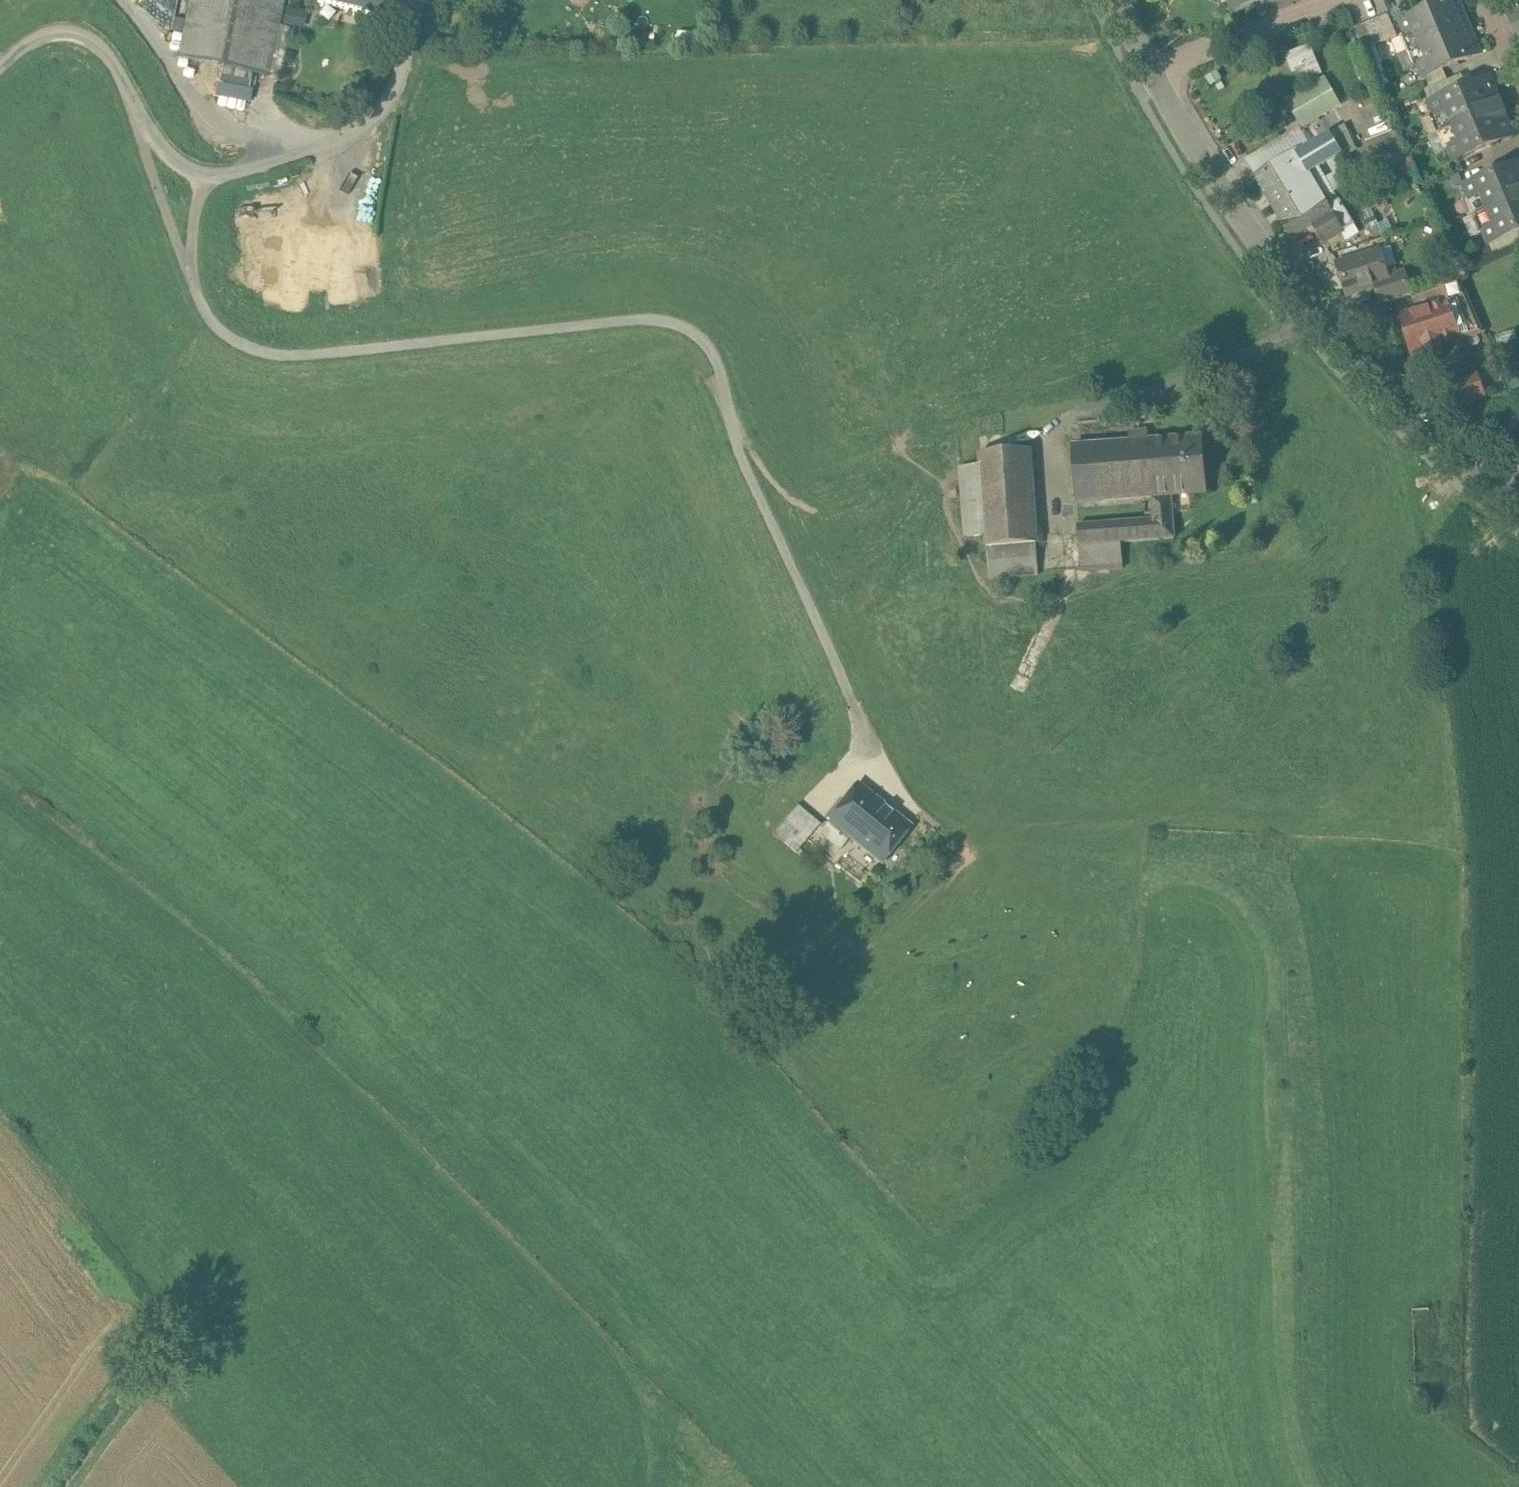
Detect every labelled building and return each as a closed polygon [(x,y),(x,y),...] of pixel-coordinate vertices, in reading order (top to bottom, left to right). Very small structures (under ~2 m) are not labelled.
[(179,56),(224,65),(220,81),(249,87),(253,71),(269,74),(284,0),(190,0),(179,56)] [(318,1),(321,2),(381,16),(385,0),(318,0),(318,1)] [(1231,8),(1251,0),(1227,0),(1231,8)] [(1469,28),(1457,0),(1453,0),(1400,22),(1412,50),(1469,28)] [(302,11),(287,8),(284,23),(299,26),(302,11)] [(1388,14),(1355,28),(1364,50),(1398,36),(1388,14)] [(1469,28),(1412,50),(1424,78),(1480,54),(1469,28)] [(1309,47),(1287,56),(1293,70),(1304,66),(1310,78),(1321,73),(1309,47)] [(1489,78),(1430,103),(1442,131),(1501,107),(1489,78)] [(1324,80),(1289,101),(1303,125),(1338,105),(1324,80)] [(1501,107),(1442,131),(1454,160),(1513,135),(1501,107)] [(1325,202),(1296,153),(1256,177),(1292,238),(1314,225),(1324,243),(1355,224),(1340,200),(1329,207),(1326,201),(1325,202)] [(1465,186),(1477,214),(1518,197),(1518,163),(1465,186)] [(1477,214),(1489,243),(1518,230),(1518,197),(1477,214)] [(369,237),(351,238),(352,285),(352,289),(370,289),(369,237)] [(1387,248),(1337,264),(1347,295),(1375,286),(1397,279),(1396,275),(1387,248)] [(1397,279),(1375,286),(1381,305),(1412,295),(1404,272),(1396,275),(1397,279)] [(1482,330),(1460,279),(1440,286),(1445,301),(1458,338),(1482,330)] [(1445,301),(1401,315),(1414,355),(1425,351),(1427,357),(1432,360),(1441,357),(1444,352),(1442,346),(1441,343),(1456,338),(1457,341),(1458,341),(1458,338),(1445,301)] [(1447,385),(1455,408),(1485,398),(1477,374),(1447,385)] [(1130,442),(1072,446),(1076,503),(1152,497),(1147,440),(1149,440),(1148,430),(1129,432),(1130,442)] [(1149,440),(1147,440),(1152,497),(1153,519),(1153,520),(1155,540),(1175,538),(1171,495),(1207,492),(1203,436),(1149,440)] [(1027,449),(1000,450),(982,452),(979,452),(979,455),(980,455),(981,464),(986,534),(987,547),(1036,543),(1030,448),(1027,448),(1027,449)] [(981,464),(960,466),(965,536),(986,534),(981,464)] [(1153,520),(1078,525),(1080,545),(1121,542),(1155,540),(1153,520)] [(1121,542),(1080,545),(1082,571),(1123,568),(1121,542)] [(1036,543),(987,547),(991,580),(1038,574),(1036,543)] [(858,786),(830,821),(850,837),(882,863),(910,828),(858,786)] [(820,825),(796,805),(773,834),(797,853),(807,841),(820,825)] [(850,837),(830,821),(819,834),(839,851),(850,837)]
